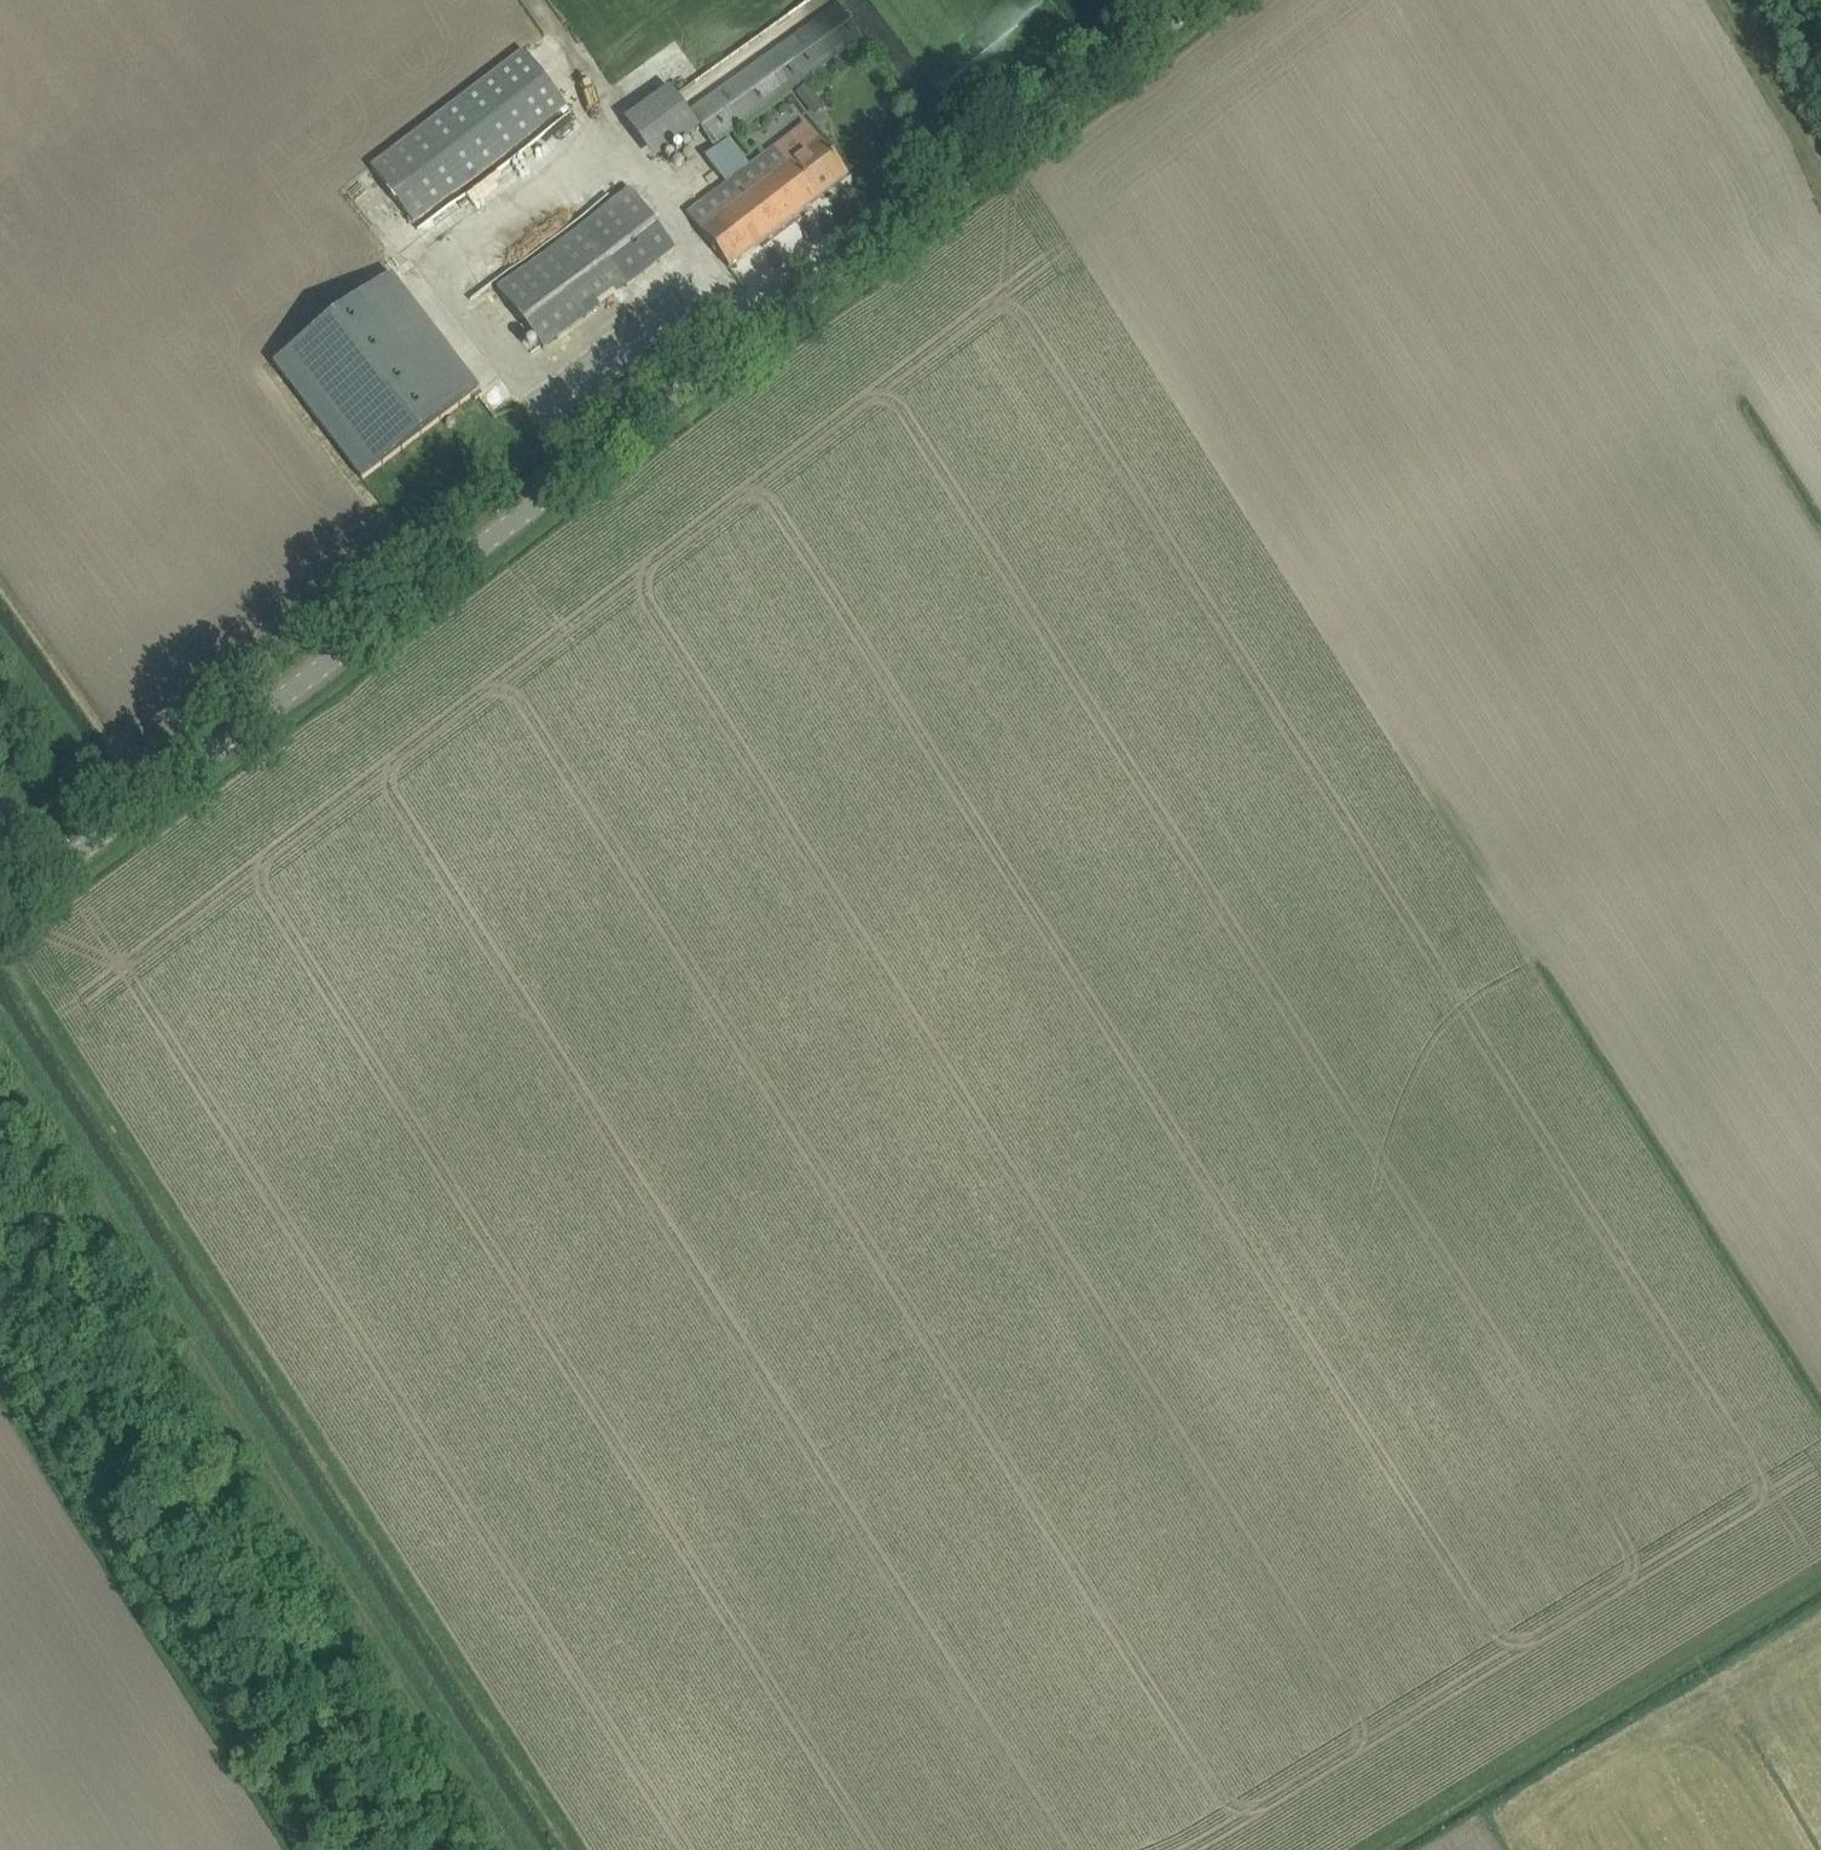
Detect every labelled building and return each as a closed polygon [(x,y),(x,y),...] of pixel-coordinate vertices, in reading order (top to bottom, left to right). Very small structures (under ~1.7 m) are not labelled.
[(701,105),(690,113),(702,129),(715,147),(862,38),(845,16),(789,57),(781,46),(701,105)] [(525,51),(371,166),(415,223),(568,108),(525,51)] [(808,84),(797,91),(807,105),(817,97),(808,84)] [(818,138),(787,161),(699,228),(729,268),(848,177),(818,138)] [(729,138),(705,157),(727,185),(751,166),(729,138)] [(727,185),(688,214),(699,228),(787,161),(776,147),(751,166),(727,185)] [(583,225),(499,289),(523,321),(608,258),(629,285),(676,249),(631,189),(583,225)] [(274,362),(363,479),(472,396),(476,400),(483,395),(391,273),(274,362)]
